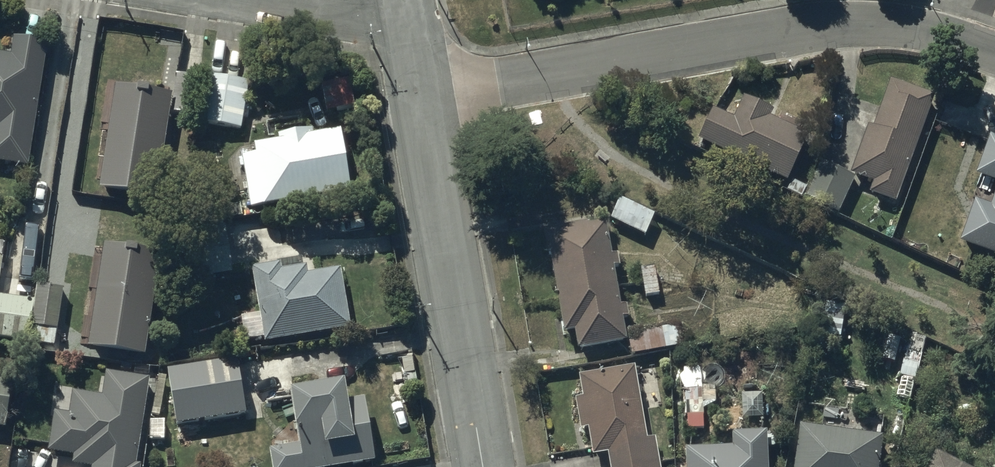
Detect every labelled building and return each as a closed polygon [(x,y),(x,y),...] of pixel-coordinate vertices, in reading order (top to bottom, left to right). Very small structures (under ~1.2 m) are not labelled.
[(28,160),(46,38),(16,33),(13,49),(0,47),(0,156),(28,160)] [(200,73),(177,69),(171,108),(194,112),(200,73)] [(243,125),(249,75),(211,71),(205,120),(243,125)] [(872,131),(855,179),(874,187),(870,197),(897,208),(936,101),(893,85),(875,132),(872,131)] [(102,195),(156,202),(168,100),(115,93),(102,195)] [(737,124),(716,116),(702,145),(790,186),(811,141),(774,124),(776,119),(745,105),(737,124)] [(257,148),(242,150),(251,203),(349,187),(342,124),(313,127),(312,123),(278,127),(279,137),(256,139),(257,148)] [(993,142),(979,182),(994,187),(994,143),(993,142)] [(822,167),(807,200),(840,215),(855,182),(822,167)] [(656,220),(622,204),(613,224),(647,240),(656,220)] [(992,213),(978,208),(964,248),(994,259),(994,205),(992,213)] [(602,213),(542,225),(562,327),(572,325),(575,343),(623,334),(618,313),(625,312),(622,297),(617,298),(610,261),(618,259),(616,249),(609,251),(602,213)] [(150,358),(163,263),(103,255),(91,350),(150,358)] [(280,258),(252,262),(260,310),(244,313),(247,335),(264,333),(265,336),(349,322),(340,263),(308,269),(307,260),(281,264),(280,258)] [(55,341),(63,284),(38,281),(36,298),(0,293),(0,333),(55,341)] [(675,321),(626,330),(630,349),(678,340),(675,321)] [(238,354),(169,364),(178,424),(247,414),(238,354)] [(56,406),(50,446),(74,450),(73,460),(92,463),(91,466),(138,466),(138,464),(135,464),(148,373),(106,367),(103,390),(74,386),(70,408),(56,406)] [(11,423),(18,371),(0,368),(0,421),(11,423)] [(290,378),(299,440),(272,444),(275,466),(291,466),(375,455),(366,393),(350,396),(346,370),(290,378)] [(581,381),(585,402),(576,404),(582,434),(589,433),(594,461),(609,458),(610,466),(661,466),(656,442),(649,443),(636,371),(581,381)] [(703,412),(686,412),(686,441),(703,441),(703,412)] [(801,432),(797,466),(880,466),(883,442),(801,432)] [(690,455),(690,466),(772,466),(772,440),(738,440),(738,455),(690,455)] [(933,446),(923,466),(974,466),(933,446)]
